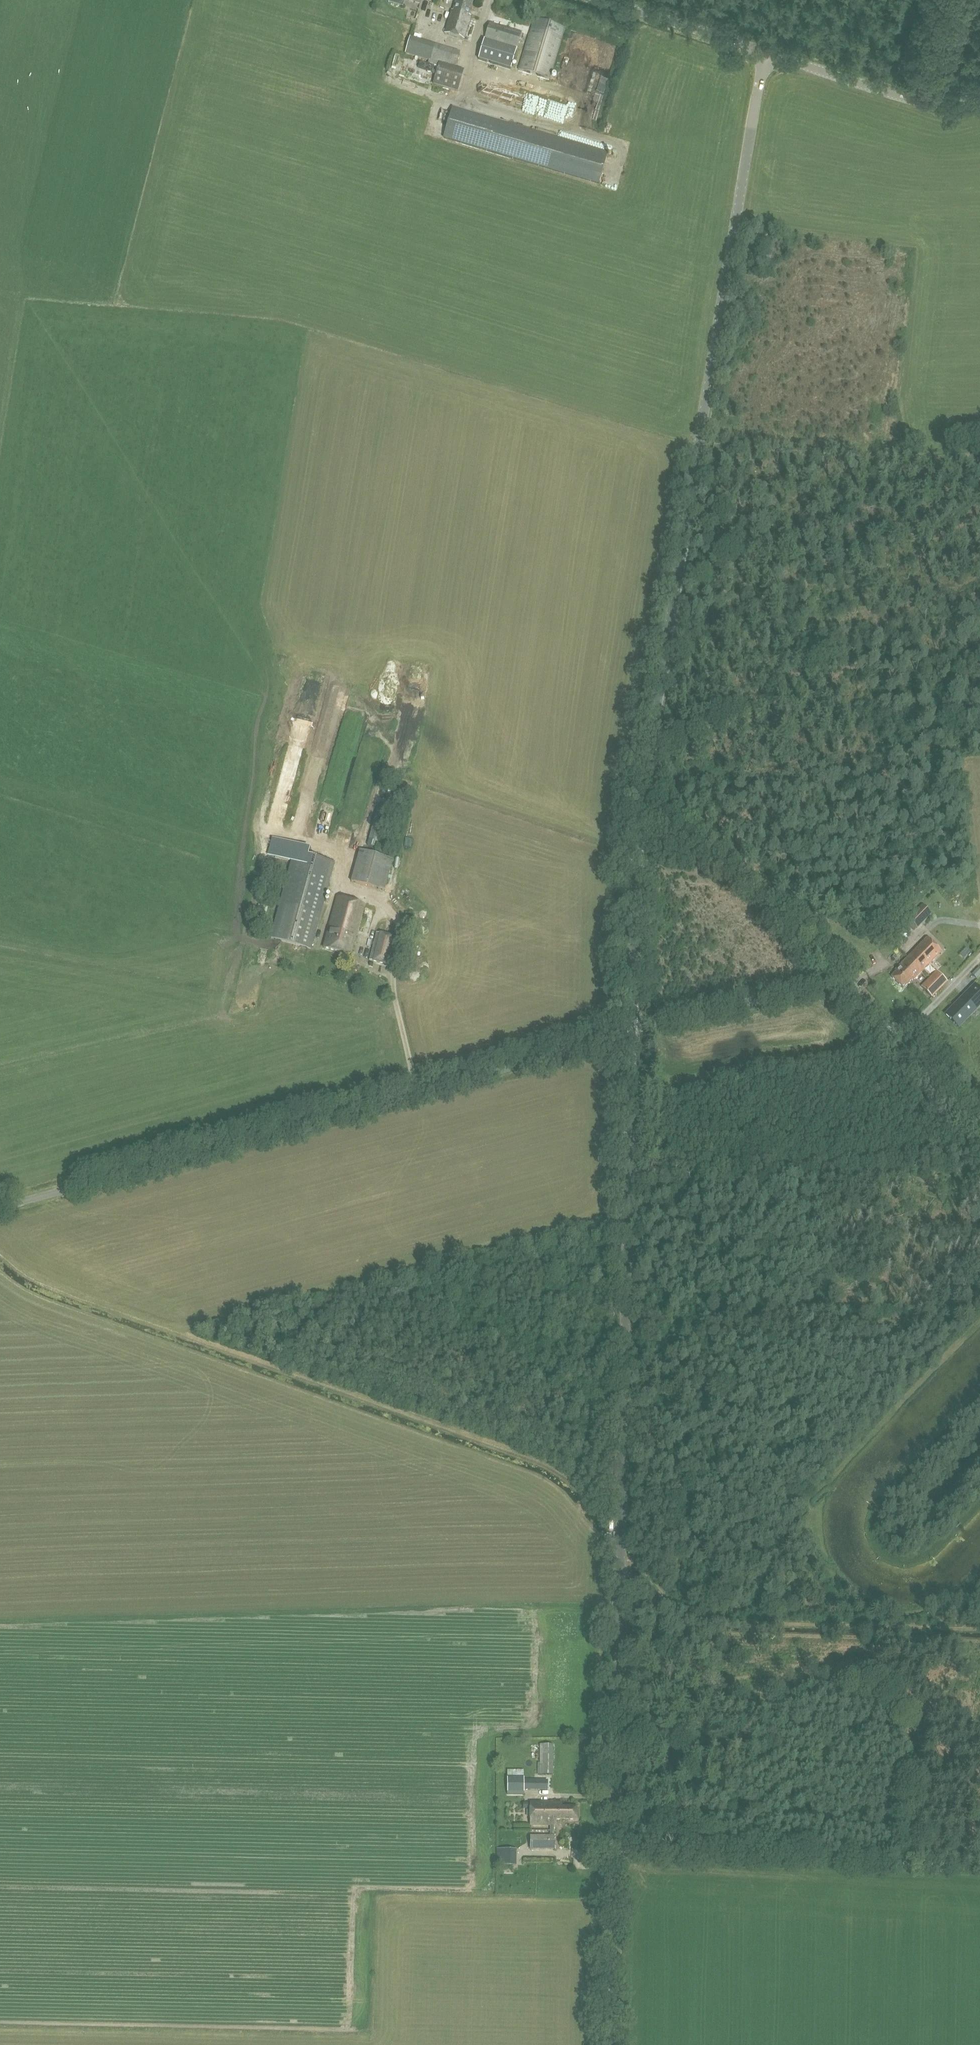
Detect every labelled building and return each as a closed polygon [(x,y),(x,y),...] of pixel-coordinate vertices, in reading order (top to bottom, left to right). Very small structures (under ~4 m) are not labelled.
[(451,11),(445,34),(464,40),(470,17),(469,16),(473,0),(472,0),(456,0),(453,12),(451,11)] [(432,3),(425,27),(439,30),(445,7),(432,3)] [(534,19),(518,70),(549,80),(565,28),(534,19)] [(489,23),(485,38),(517,48),(522,33),(489,23)] [(435,44),(436,42),(413,36),(409,53),(457,65),(461,51),(435,44)] [(517,50),(484,40),(478,60),(511,69),(517,50)] [(458,91),(464,71),(439,64),(433,84),(446,88),(445,93),(451,94),(452,89),(458,91)] [(512,102),(515,92),(503,88),(500,97),(512,102)] [(527,109),(534,110),(537,98),(529,96),(527,109)] [(563,114),(565,107),(548,101),(545,108),(563,114)] [(452,108),(443,138),(598,184),(607,154),(452,108)] [(346,732),(342,745),(356,749),(360,735),(346,732)] [(376,809),(367,845),(379,848),(389,812),(376,809)] [(270,830),(283,828),(281,818),(274,819),(275,825),(269,826),(270,830)] [(351,882),(384,890),(392,859),(359,850),(351,882)] [(334,863),(294,852),(271,939),(311,950),(334,863)] [(364,904),(337,897),(324,948),(351,955),(364,904)] [(907,919),(917,928),(932,913),(922,904),(907,919)] [(376,933),(369,960),(390,965),(397,938),(376,933)] [(891,977),(903,988),(913,978),(914,979),(941,952),(927,938),(900,965),(901,967),(891,977)] [(976,979),(979,975),(979,968),(978,967),(971,974),(976,979)] [(921,987),(932,997),(947,981),(936,971),(921,987)] [(969,992),(977,1000),(979,997),(979,990),(975,986),(969,992)] [(965,996),(946,1015),(959,1027),(977,1009),(965,996)] [(540,1744),(540,1775),(553,1774),(554,1745),(540,1744)] [(508,1795),(525,1794),(525,1770),(516,1770),(508,1770),(508,1795)] [(548,1780),(539,1780),(539,1790),(548,1790),(548,1780)] [(532,1825),(552,1825),(556,1825),(556,1820),(577,1820),(577,1808),(561,1808),(561,1802),(525,1803),(524,1808),(532,1808),(532,1825)] [(555,1850),(555,1838),(555,1835),(554,1835),(554,1826),(550,1826),(550,1834),(536,1834),(531,1834),(531,1850),(555,1850)] [(517,1865),(517,1849),(498,1849),(498,1865),(517,1865)]
